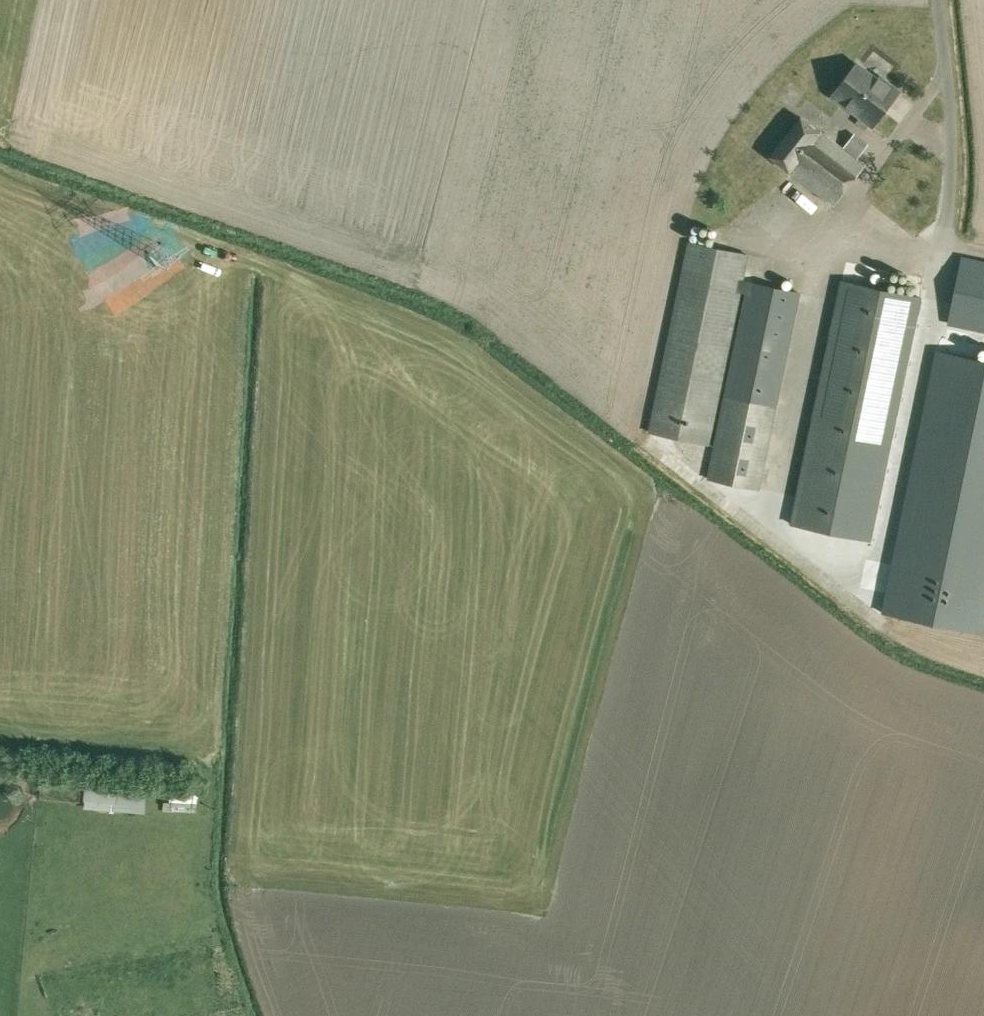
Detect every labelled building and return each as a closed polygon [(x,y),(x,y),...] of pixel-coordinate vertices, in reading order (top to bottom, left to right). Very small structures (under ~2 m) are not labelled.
[(872,126),(899,90),(884,79),(882,82),(857,64),(833,96),(872,126)] [(771,156),(790,171),(834,205),(865,165),(801,116),(771,156)] [(748,254),(689,242),(650,432),(709,444),(740,291),(742,280),(748,254)] [(983,329),(983,261),(962,256),(949,322),(983,329)] [(777,406),(795,318),(800,293),(749,282),(742,280),(740,291),(747,292),(726,396),(709,478),(761,489),(777,406)] [(870,540),(920,297),(842,281),(792,524),(870,540)] [(936,350),(882,612),(983,633),(983,360),(936,350)]
